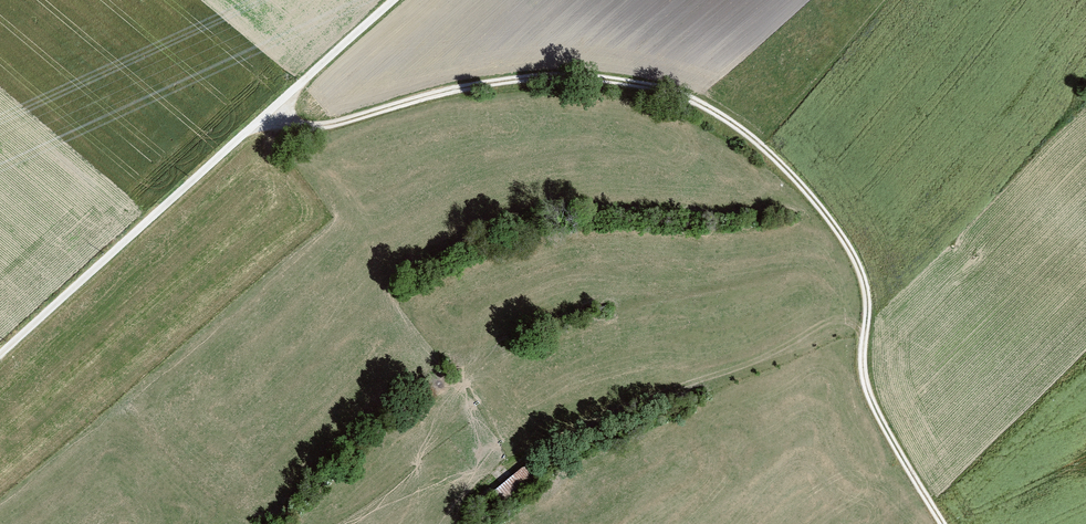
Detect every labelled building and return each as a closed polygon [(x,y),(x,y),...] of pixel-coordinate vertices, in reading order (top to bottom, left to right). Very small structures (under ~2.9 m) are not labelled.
[(524,465),(494,490),(505,503),(535,478),(524,465)]
